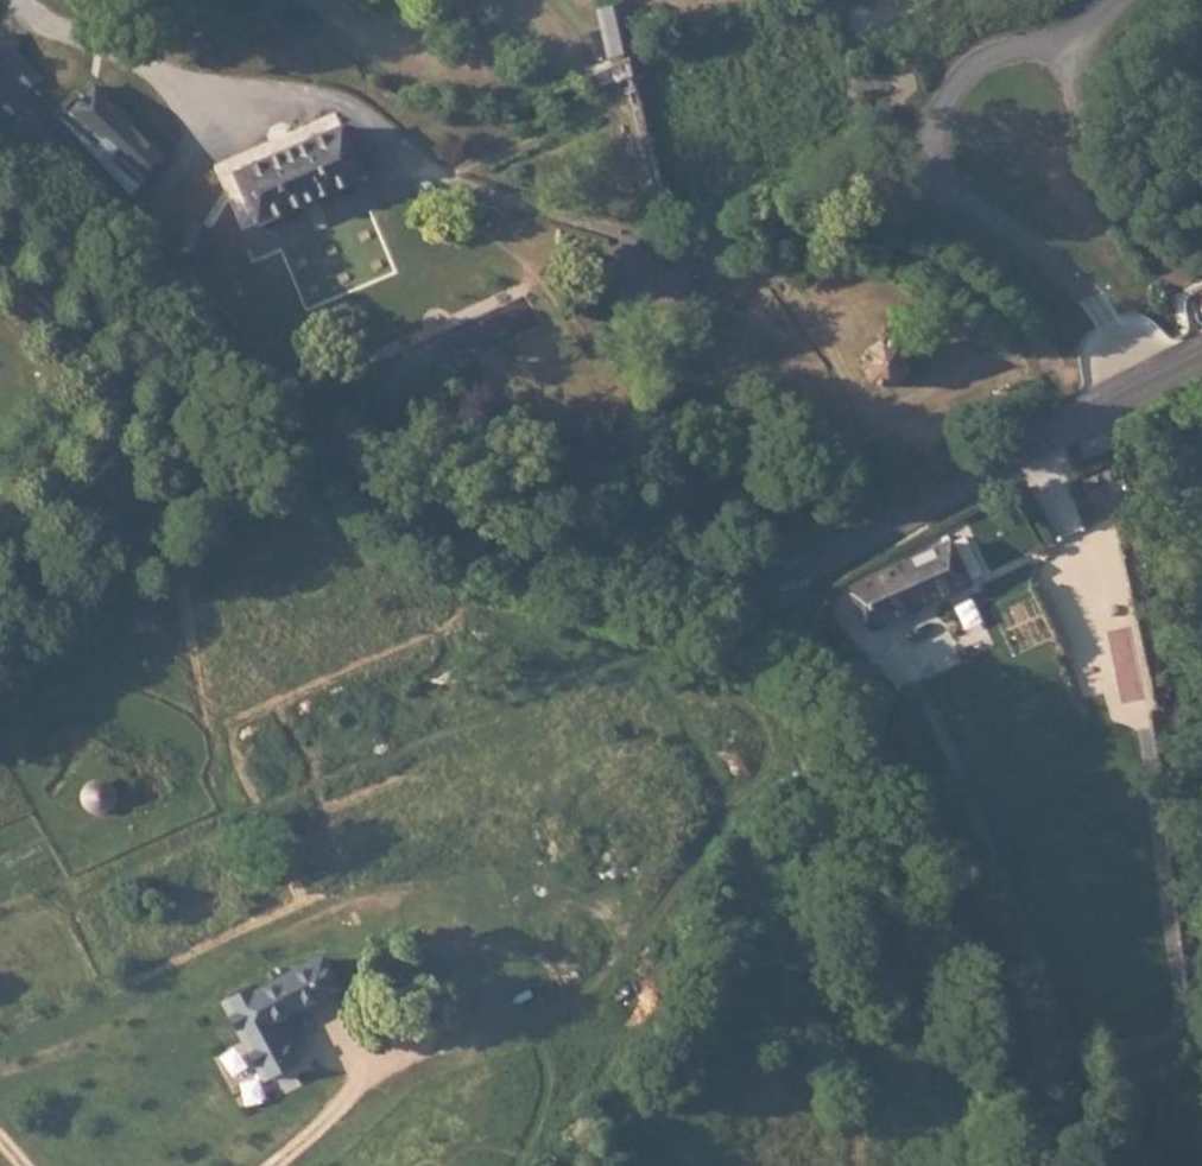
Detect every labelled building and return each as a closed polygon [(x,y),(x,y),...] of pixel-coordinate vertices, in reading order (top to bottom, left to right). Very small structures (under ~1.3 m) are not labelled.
[(40,94),(50,76),(0,46),(0,69),(40,94)] [(54,123),(133,187),(154,157),(71,94),(54,123)] [(234,173),(251,212),(360,165),(340,126),(234,173)] [(907,366),(908,362),(907,356),(906,352),(903,348),(900,344),(896,341),(892,338),(887,337),(883,337),(878,337),(874,338),(869,341),(865,344),(862,347),(860,351),(859,356),(858,361),(859,366),(860,371),(862,375),(865,379),(869,382),(873,384),(878,385),(883,386),(887,385),(892,384),(897,382),(900,379),(903,375),(906,371),(907,366)] [(855,583),(874,624),(962,583),(943,543),(855,583)] [(110,804),(110,800),(109,795),(107,792),(103,790),(99,789),(95,790),(91,792),(89,796),(88,800),(89,804),(91,808),(95,810),(99,811),(104,810),(107,808),(110,804)] [(336,954),(329,957),(342,983),(349,980),(336,954)] [(329,957),(261,990),(274,1016),(329,989),(338,985),(342,983),(329,957)] [(274,1016),(261,990),(257,980),(226,996),(246,1038),(277,1023),(274,1016)] [(338,985),(329,989),(333,998),(342,994),(338,985)]
